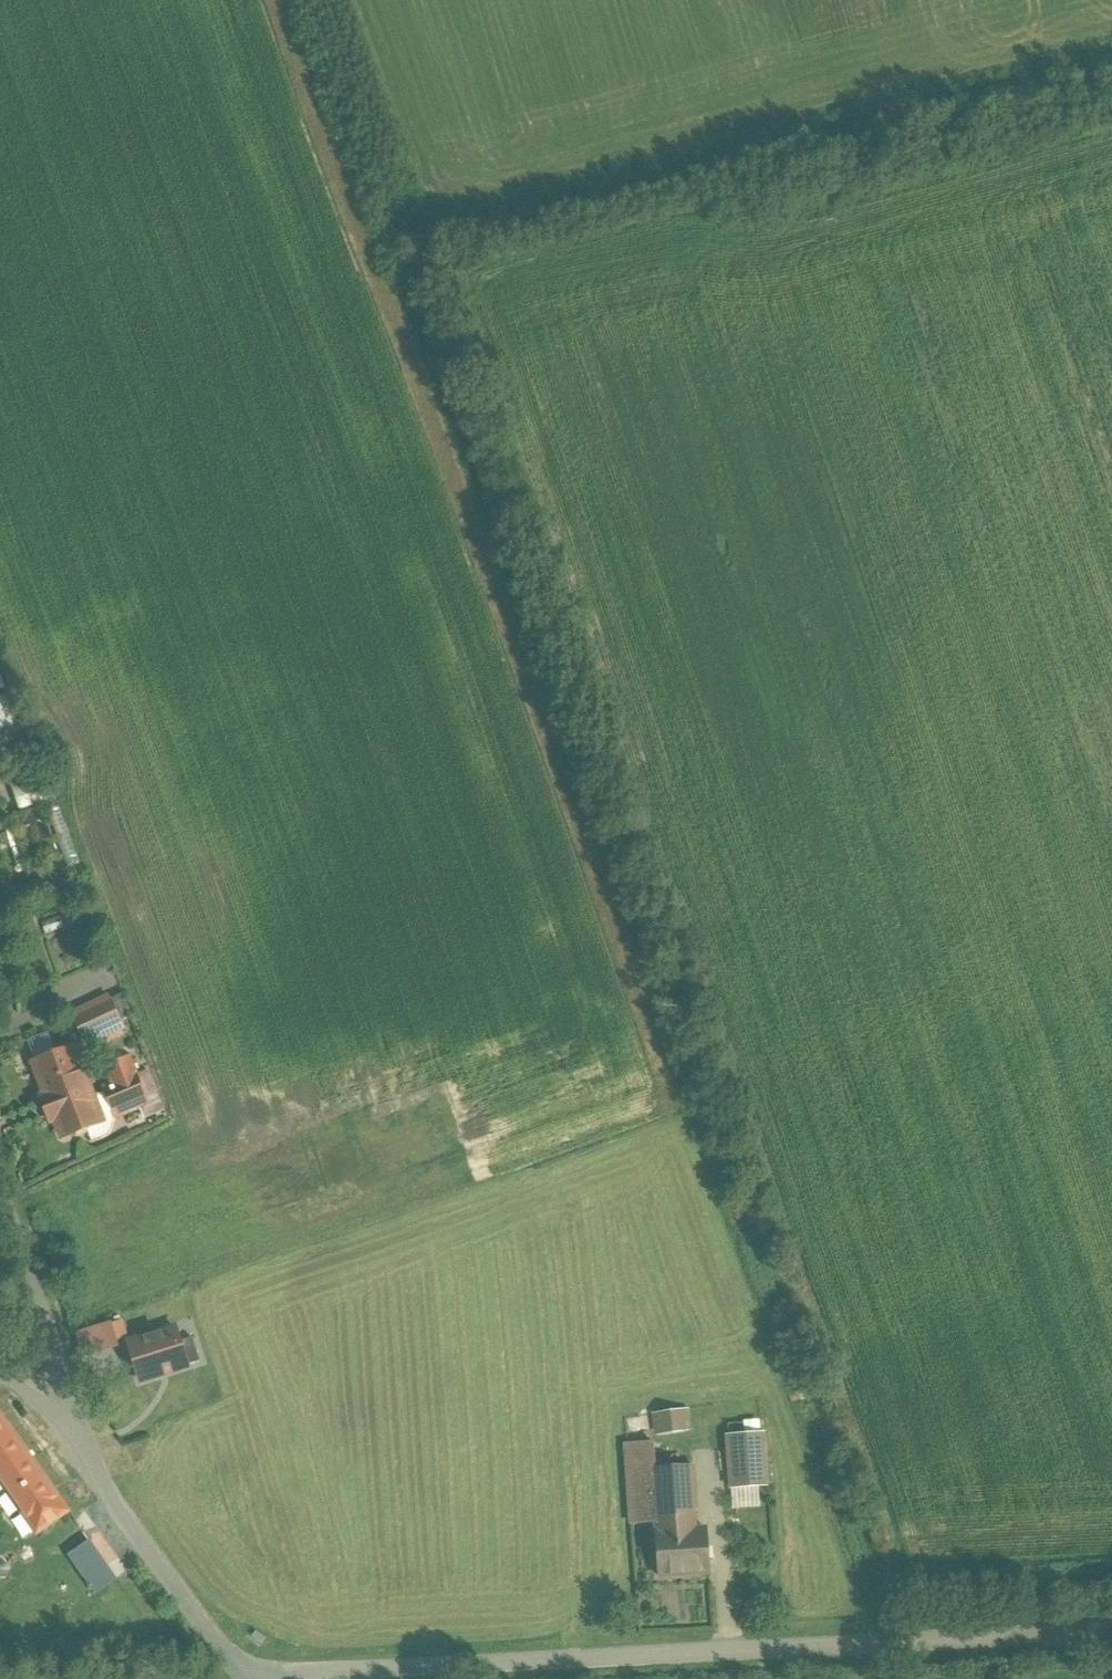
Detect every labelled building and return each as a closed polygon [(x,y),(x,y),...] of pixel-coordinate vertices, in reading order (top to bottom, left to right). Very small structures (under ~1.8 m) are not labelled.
[(111,997),(76,1013),(93,1049),(128,1033),(111,997)] [(80,1045),(32,1064),(44,1095),(33,1099),(45,1130),(58,1125),(67,1146),(112,1128),(80,1045)] [(130,1057),(97,1072),(113,1114),(147,1099),(130,1057)] [(176,1328),(153,1336),(146,1338),(128,1343),(133,1359),(140,1381),(201,1362),(200,1359),(199,1355),(197,1351),(196,1348),(193,1338),(180,1342),(178,1334),(176,1328)] [(0,1414),(0,1481),(3,1486),(20,1510),(38,1535),(69,1512),(0,1414)] [(771,1437),(731,1440),(734,1491),(775,1488),(771,1437)] [(656,1533),(697,1530),(692,1465),(655,1468),(653,1442),(627,1444),(633,1525),(655,1523),(656,1533)] [(0,1488),(0,1524),(20,1510),(3,1486),(0,1488)] [(697,1530),(656,1533),(659,1577),(709,1574),(707,1529),(697,1530)]
